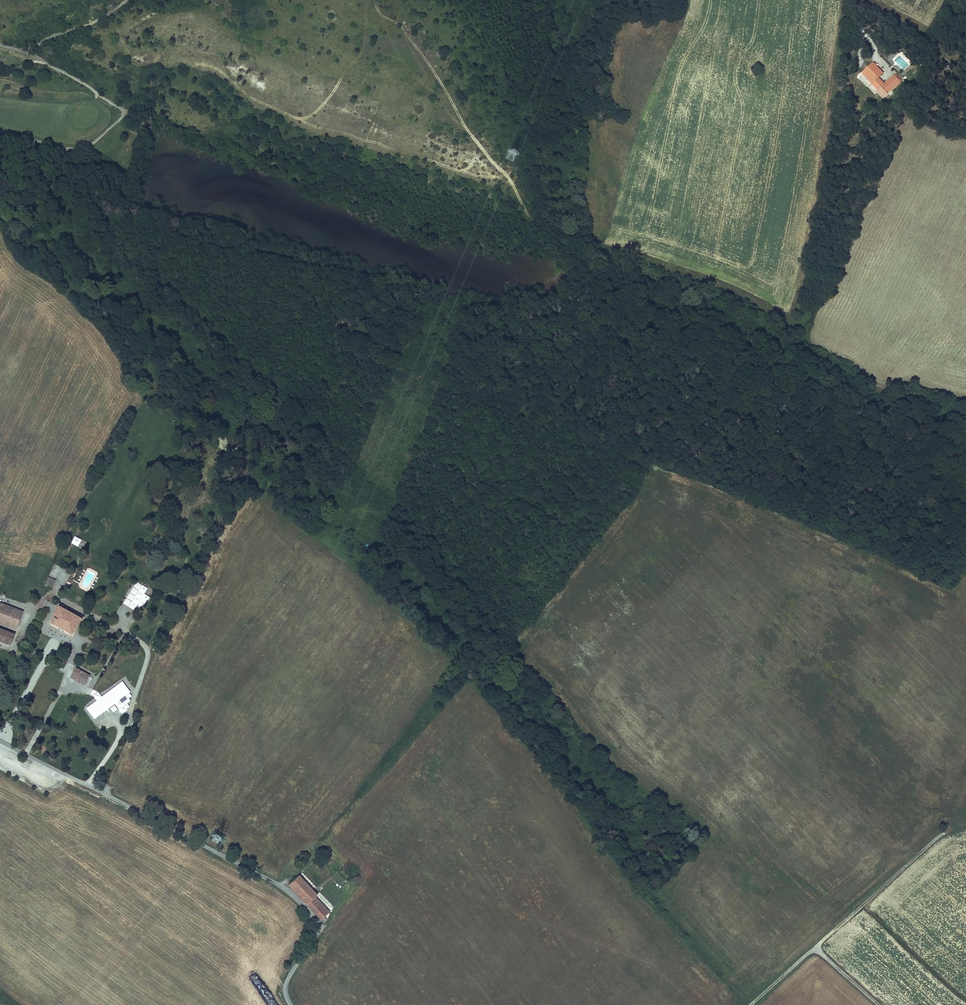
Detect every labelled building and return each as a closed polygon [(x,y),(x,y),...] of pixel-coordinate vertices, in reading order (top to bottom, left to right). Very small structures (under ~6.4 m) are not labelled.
[(883,72),(873,61),(862,72),(878,89),(876,91),(883,98),(902,81),(895,73),(885,83),(878,76),(883,72)] [(71,544),(83,549),(86,542),(74,537),(71,544)] [(54,579),(47,577),(45,584),(52,587),(54,579)] [(144,595),(148,589),(136,582),(123,605),(134,611),(137,606),(143,609),(149,598),(144,595)] [(49,624),(50,624),(51,623),(59,627),(58,629),(63,631),(63,630),(71,634),(70,635),(71,636),(80,620),(81,621),(83,618),(79,615),(77,618),(61,609),(63,606),(58,604),(56,608),(58,608),(49,624)] [(0,605),(0,624),(15,630),(21,613),(0,605)] [(0,630),(0,642),(8,645),(12,635),(0,630)] [(75,669),(70,678),(83,685),(88,676),(75,669)] [(88,676),(83,685),(86,687),(91,678),(88,676)] [(86,709),(93,720),(115,705),(121,713),(130,708),(126,703),(133,698),(123,682),(101,697),(98,692),(93,696),(97,702),(86,709)] [(290,885),(304,902),(321,921),(325,918),(330,913),(316,897),(317,896),(300,876),(290,885)]
